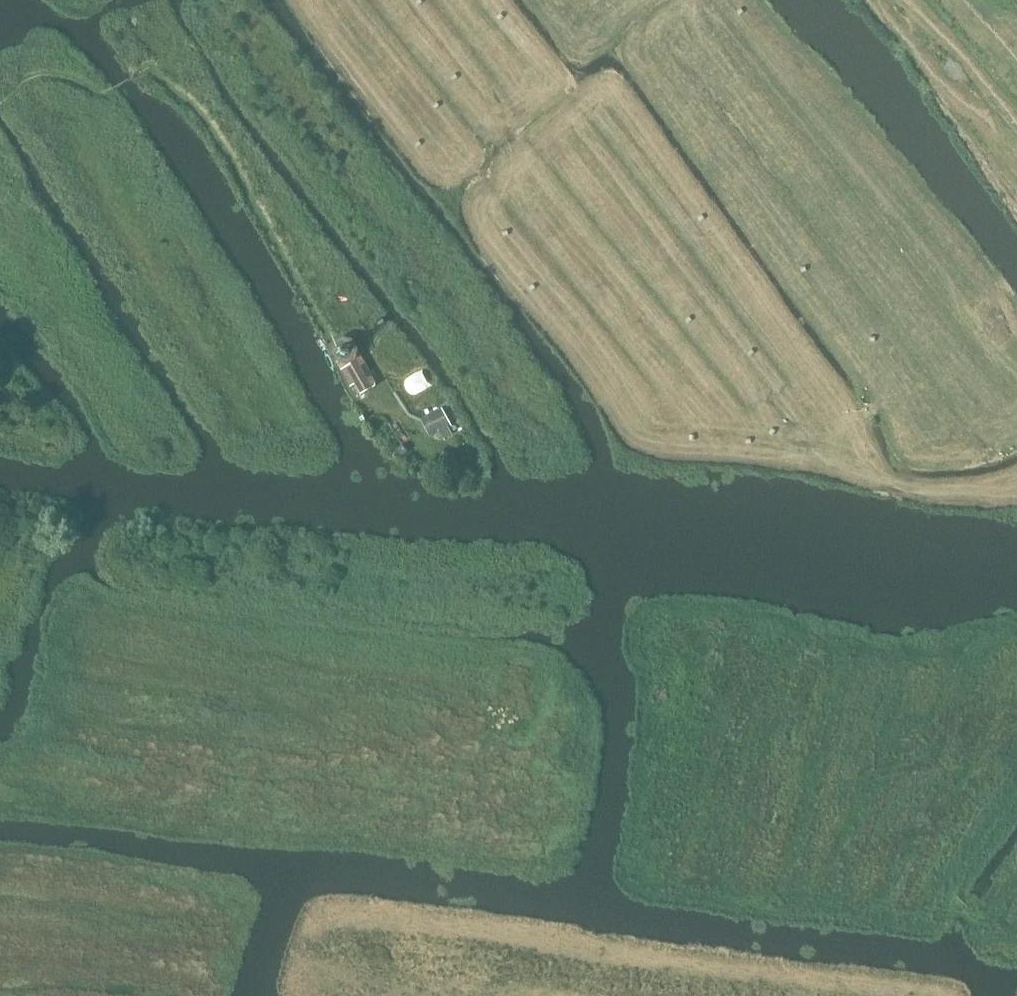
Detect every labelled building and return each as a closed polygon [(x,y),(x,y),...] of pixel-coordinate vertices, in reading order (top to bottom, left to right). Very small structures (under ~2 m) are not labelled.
[(368,376),(357,357),(359,350),(354,340),(344,337),(335,342),(333,351),(339,361),(337,362),(351,386),(355,384),(361,395),(378,386),(372,373),(368,376)] [(425,426),(430,435),(451,424),(446,415),(425,426)]
